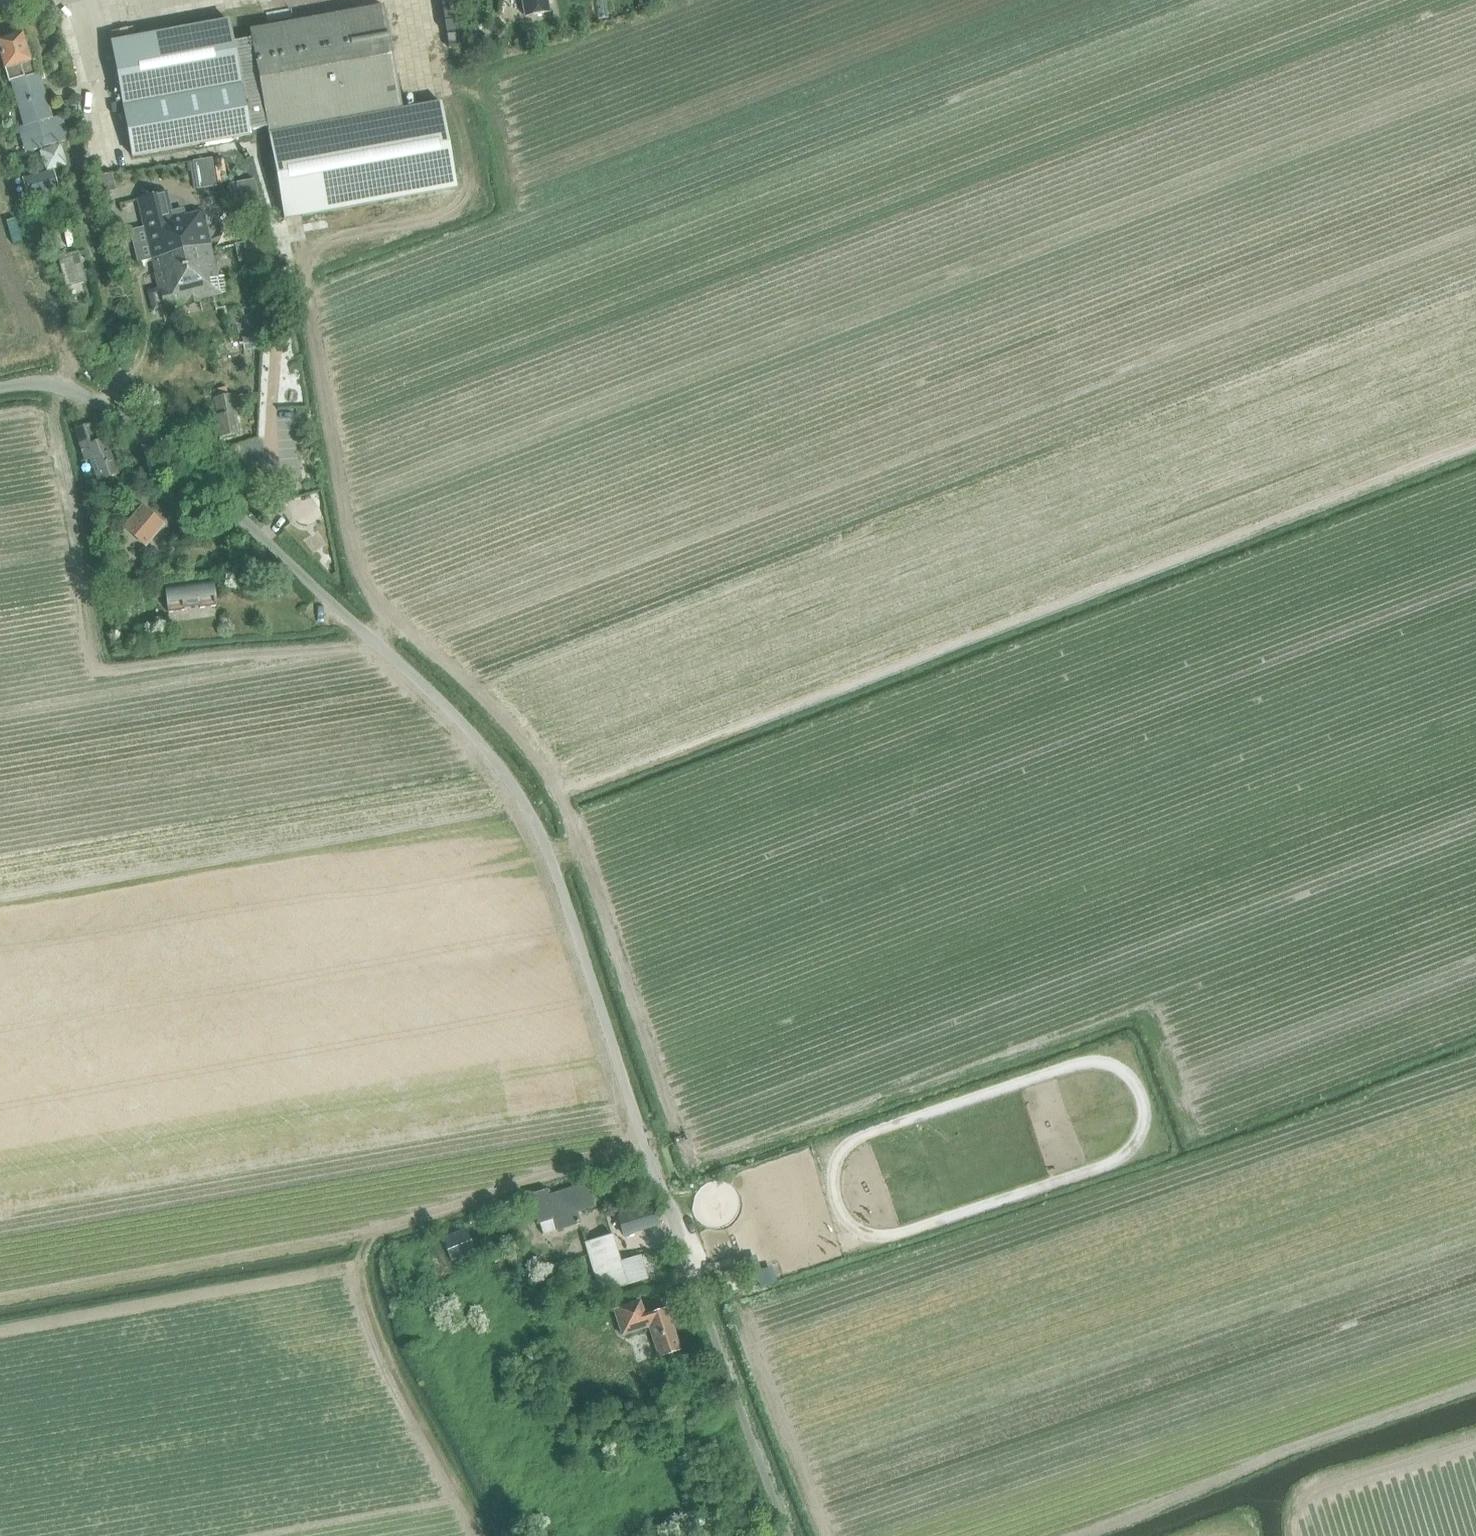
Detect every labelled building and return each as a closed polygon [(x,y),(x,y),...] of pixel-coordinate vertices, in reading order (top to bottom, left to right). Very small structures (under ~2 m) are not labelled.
[(525,17),(548,13),(546,0),(522,0),(525,17)] [(228,21),(111,43),(132,157),(250,135),(249,130),(267,127),(267,132),(284,220),(455,188),(439,103),(402,110),(401,106),(382,9),(249,35),(250,40),(232,44),(228,21)] [(477,33),(469,42),(480,52),(488,42),(477,33)] [(29,151),(65,140),(59,119),(56,120),(55,116),(52,117),(38,72),(36,73),(27,44),(24,45),(21,34),(0,40),(0,54),(8,82),(11,81),(24,125),(22,126),(29,151)] [(74,100),(58,104),(61,116),(76,113),(74,100)] [(84,136),(76,139),(78,147),(87,145),(84,136)] [(194,162),(190,163),(194,188),(198,188),(216,185),(211,160),(194,162)] [(52,168),(22,177),(27,196),(58,187),(52,168)] [(109,174),(93,179),(97,195),(114,190),(109,174)] [(254,180),(230,185),(232,199),(247,207),(260,204),(254,180)] [(146,227),(131,230),(139,262),(153,258),(209,245),(201,212),(185,216),(184,212),(171,215),(166,193),(152,196),(139,199),(146,227)] [(161,291),(149,294),(153,309),(226,291),(223,275),(216,277),(209,245),(153,258),(161,291)] [(59,258),(67,289),(86,283),(78,253),(59,258)] [(215,400),(222,437),(235,434),(228,397),(215,400)] [(88,421),(76,425),(86,456),(93,454),(95,455),(98,465),(99,465),(97,470),(107,475),(108,473),(116,471),(108,446),(112,444),(112,442),(116,437),(116,436),(115,434),(119,433),(116,425),(108,428),(110,434),(96,439),(94,432),(92,433),(88,421)] [(164,524),(146,509),(141,505),(122,527),(145,546),(164,524)] [(280,579),(271,582),(274,592),(283,589),(280,579)] [(165,589),(168,613),(184,611),(184,608),(199,605),(200,608),(215,606),(212,582),(165,589)] [(529,1198),(534,1210),(539,1224),(554,1219),(557,1230),(578,1223),(575,1213),(591,1207),(584,1186),(548,1198),(546,1192),(529,1198)] [(617,1221),(621,1237),(659,1226),(653,1210),(617,1221)] [(460,1229),(442,1237),(451,1261),(470,1253),(460,1229)] [(599,1293),(611,1291),(646,1280),(665,1272),(662,1263),(654,1265),(650,1254),(619,1263),(613,1244),(612,1236),(585,1244),(599,1293)] [(648,1327),(653,1344),(657,1358),(679,1351),(665,1307),(645,1313),(641,1299),(613,1308),(621,1335),(637,1329),(637,1331),(648,1327)] [(751,1535),(778,1535),(774,1526),(751,1535)]
